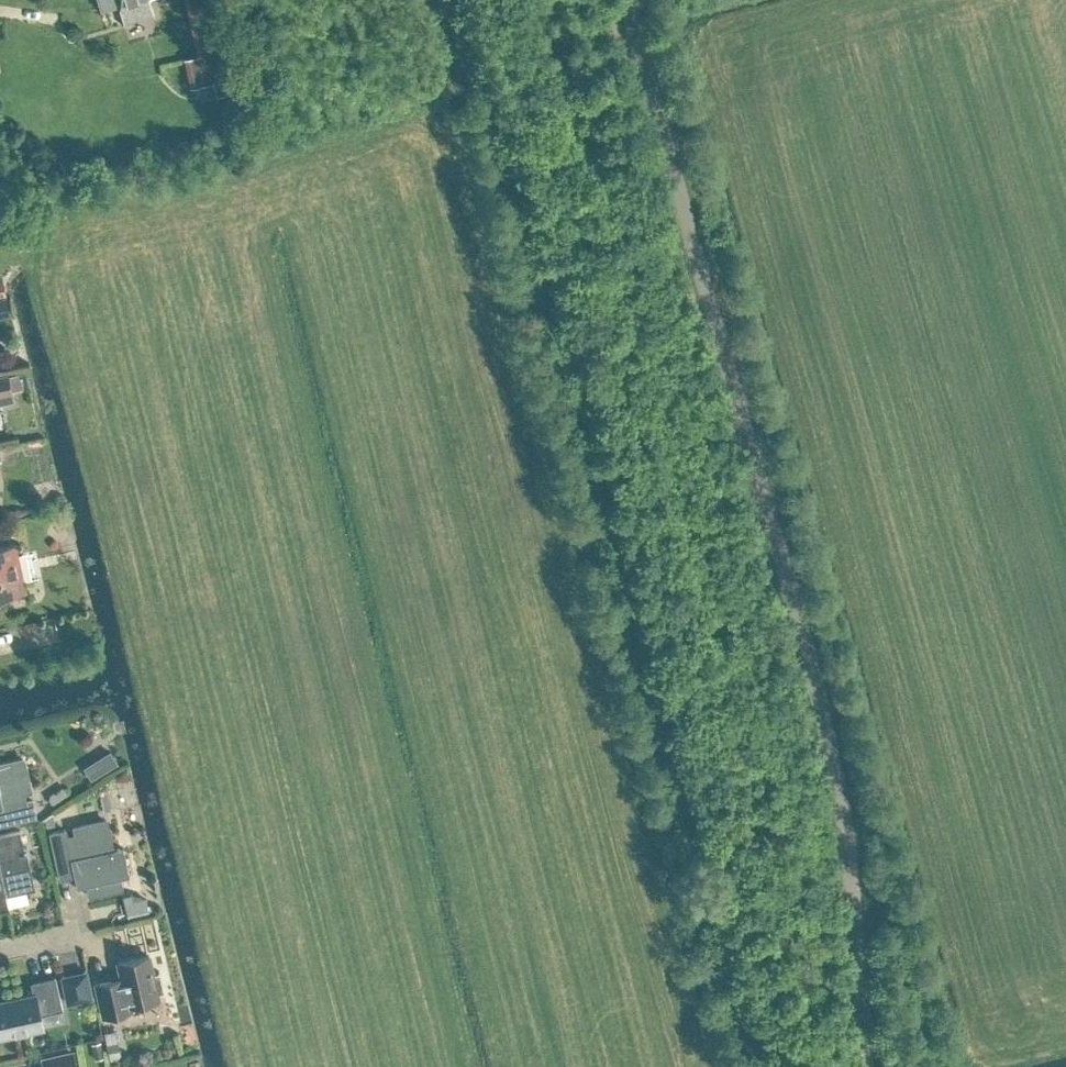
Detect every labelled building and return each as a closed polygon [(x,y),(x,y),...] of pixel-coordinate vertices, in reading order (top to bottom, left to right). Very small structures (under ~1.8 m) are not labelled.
[(102,8),(119,3),(124,21),(154,13),(151,0),(100,0),(102,8)] [(217,77),(211,50),(218,48),(206,0),(184,0),(197,53),(186,56),(192,84),(217,77)] [(12,313),(7,295),(0,296),(0,316),(12,313)] [(0,373),(0,393),(12,390),(12,389),(23,387),(20,371),(8,373),(8,371),(0,373)] [(14,541),(0,545),(0,595),(25,590),(14,541)] [(120,760),(112,747),(92,759),(100,772),(120,760)] [(2,806),(5,822),(36,815),(32,797),(25,799),(23,790),(26,789),(30,788),(23,756),(0,761),(0,806),(2,806)] [(112,848),(106,818),(73,825),(75,832),(66,834),(64,827),(48,831),(58,877),(73,873),(76,886),(87,884),(89,894),(121,887),(119,876),(129,874),(123,845),(112,848)] [(16,846),(23,844),(19,828),(0,832),(0,904),(7,902),(5,892),(32,885),(25,853),(18,855),(16,846)] [(127,891),(131,909),(152,905),(148,887),(127,891)] [(157,971),(152,972),(148,953),(117,960),(121,979),(111,981),(110,978),(95,982),(102,1014),(132,1007),(131,1002),(158,996),(157,991),(162,989),(162,991),(163,991),(158,969),(157,969),(157,971)] [(85,970),(61,975),(68,1003),(91,998),(85,970)] [(39,1010),(61,1005),(55,977),(32,982),(34,993),(0,1000),(0,1035),(42,1025),(39,1010)] [(121,1054),(116,1034),(104,1037),(109,1057),(121,1054)] [(94,1057),(103,1055),(100,1040),(90,1042),(94,1057)] [(72,1051),(41,1058),(43,1066),(76,1066),(72,1051)]
